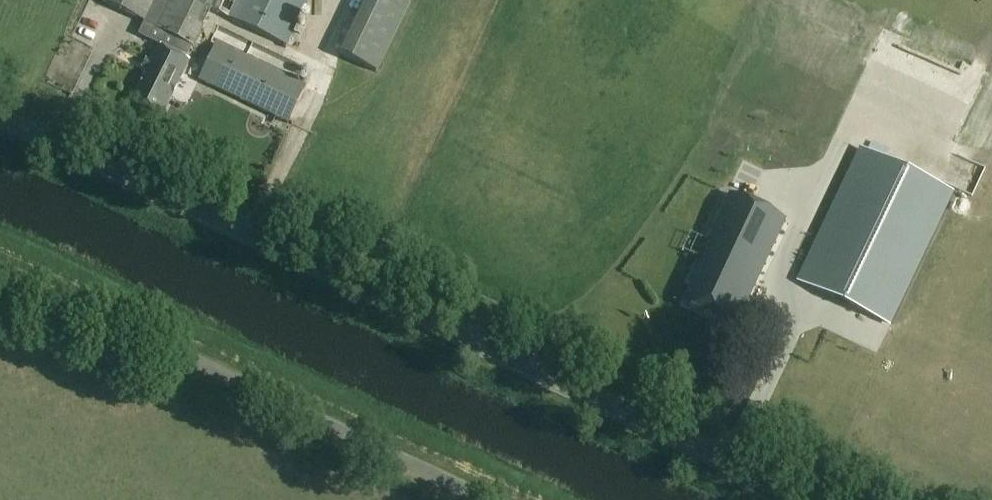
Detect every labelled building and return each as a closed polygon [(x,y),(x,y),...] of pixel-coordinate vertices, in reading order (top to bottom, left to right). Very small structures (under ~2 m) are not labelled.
[(99,1),(195,47),(213,10),(289,47),(311,0),(99,0),(99,1)] [(375,87),(410,16),(378,0),(374,0),(339,70),(375,87)] [(308,88),(297,82),(218,43),(200,81),(290,125),(308,88)] [(142,68),(146,71),(138,89),(130,105),(160,119),(188,62),(157,47),(151,61),(146,59),(142,68)] [(973,171),(991,172),(991,113),(974,113),(973,171)] [(892,325),(955,194),(860,148),(797,280),(892,325)] [(746,308),(787,221),(728,193),(687,279),(694,283),(684,303),(730,324),(739,304),(746,308)] [(659,253),(689,267),(709,220),(679,207),(659,253)] [(964,208),(954,223),(969,233),(979,217),(964,208)]
